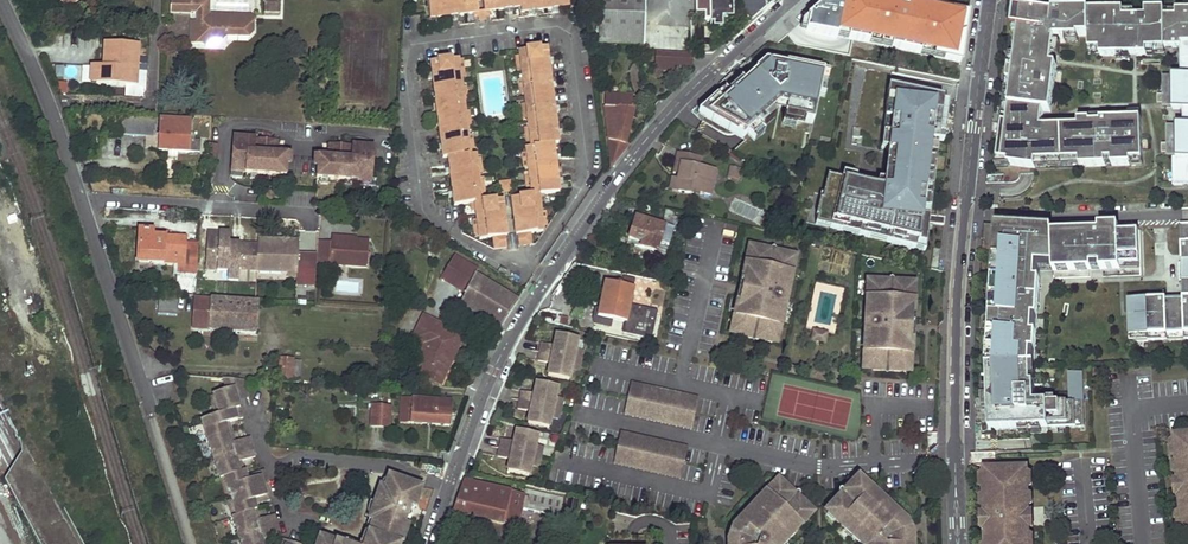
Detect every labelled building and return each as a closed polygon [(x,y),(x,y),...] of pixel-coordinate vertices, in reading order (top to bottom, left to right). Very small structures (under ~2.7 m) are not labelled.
[(65,8),(80,0),(61,0),(65,8)] [(192,12),(192,2),(192,0),(172,0),(171,12),(192,12)] [(265,12),(281,13),(281,0),(265,0),(265,12)] [(429,23),(433,22),(447,20),(457,19),(473,16),(477,16),(475,0),(426,0),(429,23)] [(477,16),(473,16),(473,21),(478,20),(479,26),(485,25),(484,19),(488,19),(488,14),(483,14),(481,0),(475,0),(477,16)] [(483,14),(488,14),(504,12),(514,10),(522,9),(523,13),(529,12),(539,11),(550,9),(561,8),(568,7),(567,0),(481,0),(483,14)] [(596,20),(595,20),(596,34),(599,34),(599,44),(644,46),(645,0),(594,0),(596,20)] [(704,22),(710,22),(710,24),(713,24),(713,28),(723,28),(722,19),(733,18),(733,0),(704,0),(704,22)] [(765,0),(741,0),(741,14),(751,21),(766,7),(765,0)] [(969,14),(952,11),(951,16),(929,11),(930,6),(914,3),(913,6),(898,3),(899,0),(889,0),(888,3),(874,0),(828,0),(810,16),(806,32),(838,38),(839,33),(849,35),(848,41),(869,45),(870,40),(893,44),(892,50),(921,56),(922,50),(946,55),(944,60),(962,64),(969,14)] [(951,16),(952,11),(930,6),(929,11),(951,16)] [(1003,122),(1042,129),(1042,128),(1043,121),(1009,115),(1016,71),(1012,70),(1013,68),(1017,68),(1018,60),(1054,65),(1055,61),(1056,56),(1020,50),(1027,9),(1020,7),(1016,27),(1018,27),(995,166),(1009,166),(1009,164),(1007,164),(1007,160),(997,158),(1003,122)] [(1053,11),(1053,14),(1027,9),(1020,50),(1056,56),(1058,44),(1063,45),(1063,39),(1079,39),(1079,36),(1090,36),(1090,50),(1101,50),(1101,56),(1131,56),(1131,50),(1137,50),(1137,56),(1148,56),(1148,50),(1166,50),(1166,48),(1181,48),(1181,75),(1173,75),(1173,77),(1173,108),(1173,110),(1184,109),(1184,124),(1177,125),(1177,126),(1177,158),(1173,158),(1173,186),(1187,185),(1187,10),(1176,10),(1176,16),(1165,16),(1165,10),(1146,10),(1146,19),(1141,19),(1141,18),(1124,18),(1124,10),(1053,11)] [(1146,19),(1146,10),(1124,10),(1124,18),(1141,18),(1141,19),(1146,19)] [(254,22),(253,19),(251,15),(211,17),(211,22),(206,22),(203,26),(191,26),(191,48),(203,47),(206,51),(213,47),(225,47),(231,41),(253,40),(255,37),(251,23),(254,22)] [(806,32),(810,16),(802,23),(800,31),(806,32)] [(870,40),(869,45),(892,50),(893,44),(870,40)] [(139,44),(110,43),(110,49),(104,49),(103,66),(91,66),(90,77),(96,78),(96,84),(136,86),(139,44)] [(852,59),(872,60),(873,46),(853,45),(852,59)] [(545,49),(519,53),(519,58),(521,73),(523,81),(525,95),(526,106),(528,120),(530,130),(532,145),(533,149),(527,150),(527,154),(529,169),(531,178),(533,193),(534,198),(513,201),(514,209),(518,237),(519,237),(521,248),(534,246),(532,235),(545,233),(544,227),(542,215),(541,204),(540,197),(545,196),(561,194),(560,187),(559,177),(556,162),(555,153),(554,146),(559,145),(558,139),(557,128),(555,114),(553,105),(551,90),(550,81),(548,66),(546,57),(545,49)] [(922,50),(921,56),(944,60),(946,55),(922,50)] [(692,54),(655,52),(655,64),(658,64),(657,70),(678,71),(678,65),(691,65),(692,54)] [(908,72),(926,77),(931,61),(913,56),(908,72)] [(717,97),(699,113),(743,139),(748,134),(751,137),(761,128),(766,124),(767,123),(761,117),(765,114),(767,117),(771,114),(779,107),(781,107),(781,105),(787,106),(784,119),(798,121),(813,125),(819,96),(820,93),(818,93),(820,86),(821,87),(825,72),(771,60),(749,80),(751,82),(751,83),(752,85),(746,91),(742,86),(732,76),(722,85),(725,89),(731,96),(723,103),(717,97)] [(1016,71),(1009,115),(1043,121),(1045,110),(1052,111),(1059,66),(1054,65),(1018,60),(1017,68),(1013,68),(1012,70),(1016,71)] [(750,61),(747,64),(752,69),(755,67),(750,61)] [(458,62),(431,66),(432,74),(433,83),(435,97),(437,106),(439,121),(440,131),(442,145),(444,155),(445,161),(450,161),(451,168),(452,178),(454,192),(456,202),(457,209),(473,207),(477,206),(478,213),(480,224),(482,237),(482,242),(496,240),(497,251),(509,250),(507,239),(509,239),(505,210),(504,202),(484,205),(483,200),(481,185),(480,176),(478,161),(477,157),(472,157),(471,154),(469,139),(468,128),(466,114),(464,104),(462,90),(461,81),(459,67),(458,62)] [(825,97),(830,73),(825,72),(821,87),(820,86),(818,93),(820,93),(819,96),(825,97)] [(1173,108),(1173,77),(1170,76),(1167,76),(1167,80),(1163,80),(1163,95),(1169,95),(1169,104),(1163,104),(1163,106),(1163,108),(1173,108)] [(749,80),(742,86),(746,91),(752,85),(751,83),(751,82),(749,80)] [(725,89),(717,97),(723,103),(731,96),(725,89)] [(885,190),(880,189),(836,178),(830,203),(828,202),(824,219),(826,220),(840,223),(839,230),(861,236),(863,229),(873,231),(872,239),(881,241),(883,233),(901,237),(900,245),(917,249),(919,242),(927,244),(929,225),(951,228),(951,220),(930,217),(932,200),(940,200),(941,188),(933,188),(936,166),(943,167),(945,155),(937,155),(938,143),(946,144),(947,135),(939,134),(941,124),(948,125),(950,105),(950,101),(896,90),(893,121),(899,122),(895,152),(895,154),(903,155),(899,184),(899,191),(885,190)] [(604,105),(611,166),(629,145),(625,143),(635,108),(631,108),(632,97),(608,94),(607,105),(604,105)] [(1158,95),(1158,104),(1163,104),(1169,104),(1169,95),(1163,95),(1158,95)] [(939,134),(947,135),(953,136),(957,105),(950,105),(948,125),(941,124),(939,134)] [(766,124),(767,125),(775,118),(771,114),(767,117),(765,114),(761,117),(767,123),(766,124)] [(172,119),(160,119),(159,149),(169,150),(178,151),(190,151),(190,150),(200,150),(201,139),(191,139),(191,120),(176,119),(176,116),(172,116),(172,119)] [(120,118),(102,117),(102,133),(119,134),(120,118)] [(120,118),(119,134),(156,136),(157,119),(120,117),(120,118)] [(783,124),(797,127),(798,121),(784,119),(783,124)] [(1131,161),(1143,161),(1142,119),(1129,120),(1118,120),(1118,127),(1112,127),(1112,120),(1101,121),(1101,123),(1091,123),(1091,121),(1079,121),(1079,126),(1044,128),(1042,128),(1042,129),(1003,122),(997,158),(1007,160),(1007,164),(1009,164),(1035,169),(1037,162),(1080,161),(1080,167),(1106,166),(1106,160),(1112,160),(1112,166),(1131,166),(1131,161)] [(899,122),(893,121),(889,151),(895,152),(899,122)] [(1177,158),(1177,126),(1171,126),(1171,129),(1167,129),(1167,145),(1173,145),(1173,153),(1167,153),(1168,158),(1173,158),(1177,158)] [(751,137),(755,141),(765,133),(761,128),(751,137)] [(277,146),(278,140),(234,137),(231,172),(286,176),(288,157),(276,156),(277,153),(278,153),(279,146),(277,146)] [(372,182),(375,147),(330,143),(330,150),(328,150),(328,156),(329,157),(329,160),(318,159),(317,178),(372,182)] [(937,155),(945,155),(946,144),(938,143),(937,155)] [(1162,145),(1162,153),(1167,153),(1173,153),(1173,145),(1167,145),(1162,145)] [(178,158),(178,151),(169,150),(169,157),(178,158)] [(681,180),(679,190),(698,195),(699,191),(711,194),(716,170),(705,167),(707,158),(678,152),(676,162),(681,163),(679,173),(682,174),(681,180)] [(933,188),(941,188),(943,167),(936,166),(933,188)] [(741,169),(731,167),(729,178),(739,180),(741,169)] [(175,178),(176,168),(162,168),(161,178),(175,178)] [(679,190),(681,180),(678,179),(671,178),(669,188),(679,190)] [(512,183),(500,185),(502,196),(513,195),(512,183)] [(886,183),(885,190),(899,191),(899,184),(886,183)] [(513,201),(504,202),(505,210),(514,209),(513,201)] [(635,215),(628,237),(645,243),(644,247),(657,251),(661,242),(669,244),(674,227),(681,230),(686,211),(669,207),(663,224),(635,215)] [(254,218),(239,218),(238,231),(253,232),(254,218)] [(269,230),(270,220),(260,219),(259,230),(269,230)] [(840,223),(826,220),(824,227),(839,230),(840,223)] [(1042,235),(1040,272),(1054,271),(1054,266),(1052,232),(1052,227),(996,224),(996,225),(983,224),(983,232),(1006,233),(1005,244),(1014,244),(1015,234),(1042,235)] [(1131,341),(1169,339),(1169,334),(1186,333),(1186,339),(1187,338),(1187,224),(1181,225),(1184,297),(1129,300),(1131,341)] [(1054,266),(1140,263),(1139,228),(1052,232),(1054,266)] [(153,229),(140,229),(139,256),(150,257),(150,262),(178,263),(185,263),(187,243),(187,238),(153,236),(153,229)] [(863,229),(861,236),(872,239),(873,231),(863,229)] [(1000,430),(1085,426),(1083,371),(1069,372),(1070,401),(1035,402),(1034,385),(1031,386),(1030,365),(1035,365),(1040,272),(1042,235),(1015,234),(1014,244),(1005,244),(1006,233),(983,232),(982,253),(994,254),(988,367),(990,398),(991,398),(992,429),(1000,429),(1000,430)] [(883,233),(881,241),(900,245),(901,237),(883,233)] [(343,236),(333,236),(333,242),(331,264),(331,265),(369,267),(370,242),(357,241),(357,243),(343,243),(343,236)] [(509,239),(507,239),(509,250),(509,253),(521,251),(521,248),(519,237),(518,237),(509,239)] [(287,272),(287,276),(297,277),(299,253),(299,243),(288,242),(288,245),(282,244),(282,242),(259,240),(257,270),(287,272)] [(331,264),(333,242),(319,241),(318,263),(331,264)] [(919,242),(917,249),(926,251),(927,244),(919,242)] [(177,273),(197,274),(198,261),(189,261),(190,243),(187,243),(185,263),(178,263),(177,273)] [(199,243),(190,243),(189,261),(198,261),(199,243)] [(746,270),(748,274),(746,282),(745,287),(748,292),(743,295),(743,300),(741,309),(737,311),(735,320),(737,324),(735,334),(753,338),(754,334),(757,334),(756,339),(773,343),(775,332),(779,330),(781,320),(779,317),(781,308),(784,309),(787,291),(785,290),(786,281),(790,279),(792,270),(790,266),(792,256),(754,247),(752,258),(748,260),(746,270)] [(315,277),(317,254),(299,253),(297,277),(297,285),(304,285),(304,276),(315,277)] [(460,301),(501,327),(518,300),(475,274),(478,268),(467,261),(455,254),(440,277),(454,284),(465,291),(460,301)] [(315,277),(304,276),(304,285),(315,286),(315,277)] [(621,284),(606,281),(599,309),(595,309),(593,319),(595,324),(610,327),(612,319),(625,322),(622,333),(650,339),(656,311),(629,305),(635,280),(622,277),(621,284)] [(889,371),(906,372),(907,361),(910,359),(911,349),(908,345),(908,336),(908,331),(905,328),(909,323),(909,319),(910,309),(913,307),(913,297),(911,293),(911,283),(872,281),(871,291),(868,294),(868,304),(871,307),(870,317),(867,316),(866,334),(869,334),(869,343),(865,346),(865,357),(868,360),(867,370),(885,371),(886,366),(889,366),(889,371)] [(746,282),(743,282),(739,299),(743,300),(743,295),(748,292),(745,287),(746,282)] [(178,295),(160,294),(158,313),(176,314),(178,295)] [(196,297),(193,325),(209,326),(225,327),(227,299),(196,297)] [(258,301),(227,299),(225,327),(257,330),(258,309),(258,301)] [(563,312),(543,308),(536,319),(559,324),(567,326),(568,319),(561,318),(563,312)] [(466,339),(428,319),(416,342),(426,347),(434,351),(421,374),(442,385),(466,339)] [(576,349),(578,339),(557,334),(556,341),(558,344),(557,347),(554,346),(542,344),(538,361),(551,364),(554,365),(553,367),(549,369),(548,376),(570,380),(572,370),(574,359),(576,349)] [(434,351),(426,347),(414,370),(421,374),(434,351)] [(581,361),(583,351),(576,349),(574,359),(581,361)] [(294,359),(281,359),(279,380),(292,381),(294,359)] [(301,360),(294,359),(292,381),(300,381),(301,360)] [(572,370),(579,372),(581,361),(574,359),(572,370)] [(249,380),(233,378),(237,391),(231,394),(217,398),(218,400),(223,418),(220,419),(205,424),(224,483),(228,481),(233,496),(236,506),(240,520),(236,521),(243,543),(266,543),(270,542),(284,537),(278,517),(266,521),(261,523),(257,511),(262,509),(260,503),(259,499),(277,493),(271,474),(253,480),(252,475),(250,470),(246,472),(243,462),(247,460),(261,456),(255,437),(242,441),(237,442),(231,423),(236,421),(249,417),(244,400),(242,396),(253,393),(249,380)] [(233,378),(226,378),(231,394),(237,391),(233,378)] [(556,397),(558,387),(537,382),(536,389),(538,392),(537,395),(534,394),(522,392),(518,409),(530,412),(534,413),(533,415),(529,418),(528,424),(549,428),(551,418),(554,408),(556,397)] [(692,426),(698,402),(632,387),(627,411),(692,426)] [(451,401),(405,397),(402,396),(400,420),(411,422),(449,425),(451,401)] [(554,408),(561,409),(563,399),(556,397),(554,408)] [(223,418),(218,400),(214,401),(220,419),(223,418)] [(393,407),(376,406),(374,425),(391,426),(393,407)] [(559,420),(561,409),(554,408),(551,418),(559,420)] [(242,441),(236,421),(231,423),(237,442),(242,441)] [(536,445),(538,435),(517,430),(516,437),(518,440),(518,443),(514,442),(502,440),(498,457),(510,460),(514,461),(513,463),(509,466),(508,472),(529,476),(531,466),(534,455),(536,445)] [(682,474),(687,451),(621,436),(616,460),(682,474)] [(1184,532),(1187,531),(1187,436),(1176,437),(1180,481),(1181,495),(1184,532)] [(541,457),(544,447),(536,445),(534,455),(541,457)] [(539,468),(541,457),(534,455),(531,466),(539,468)] [(1028,469),(986,470),(987,515),(987,529),(988,543),(1030,543),(1029,527),(1029,514),(1028,469)] [(270,470),(252,475),(253,480),(271,474),(270,470)] [(391,477),(390,480),(386,490),(382,488),(376,506),(371,521),(370,523),(374,525),(368,543),(403,543),(407,532),(405,527),(405,525),(407,521),(408,521),(410,520),(411,519),(412,517),(413,516),(412,514),(411,513),(410,512),(411,509),(412,507),(417,504),(422,489),(391,477)] [(524,494),(464,480),(453,510),(503,523),(503,520),(517,523),(517,522),(524,494)] [(911,538),(908,537),(902,525),(904,521),(894,512),(890,512),(882,505),(875,498),(875,494),(868,487),(863,488),(856,480),(843,493),(847,497),(845,499),(841,496),(829,509),(837,516),(837,521),(844,527),(848,527),(856,534),(863,541),(863,543),(911,543),(911,538)] [(228,481),(224,483),(229,498),(233,496),(228,481)] [(730,543),(779,543),(786,536),(792,529),(797,529),(803,521),(803,517),(810,509),(797,497),(794,501),(791,499),(795,495),(782,482),(775,490),(770,490),(764,498),(764,502),(757,509),(750,517),(746,517),(737,526),(738,530),(733,542),(730,543)] [(563,499),(532,492),(531,496),(529,508),(559,515),(563,499)] [(259,499),(260,503),(278,497),(277,493),(259,499)] [(531,496),(524,494),(517,522),(525,523),(529,508),(531,496)] [(879,494),(875,494),(875,498),(882,505),(886,501),(879,494)] [(764,502),(764,498),(760,498),(753,505),(757,509),(764,502)] [(894,508),(886,501),(882,505),(890,512),(894,512),(894,508)] [(753,505),(746,513),(746,517),(750,517),(757,509),(753,505)] [(240,520),(236,506),(232,507),(236,521),(240,520)] [(266,521),(262,509),(257,511),(261,523),(266,521)] [(908,537),(911,538),(904,521),(902,525),(908,537)] [(370,523),(363,543),(368,543),(374,525),(370,523)] [(856,534),(848,527),(844,527),(844,531),(851,538),(856,534)] [(797,533),(797,529),(792,529),(786,536),(790,540),(797,533)] [(858,543),(863,543),(863,541),(856,534),(851,538),(858,543)]
